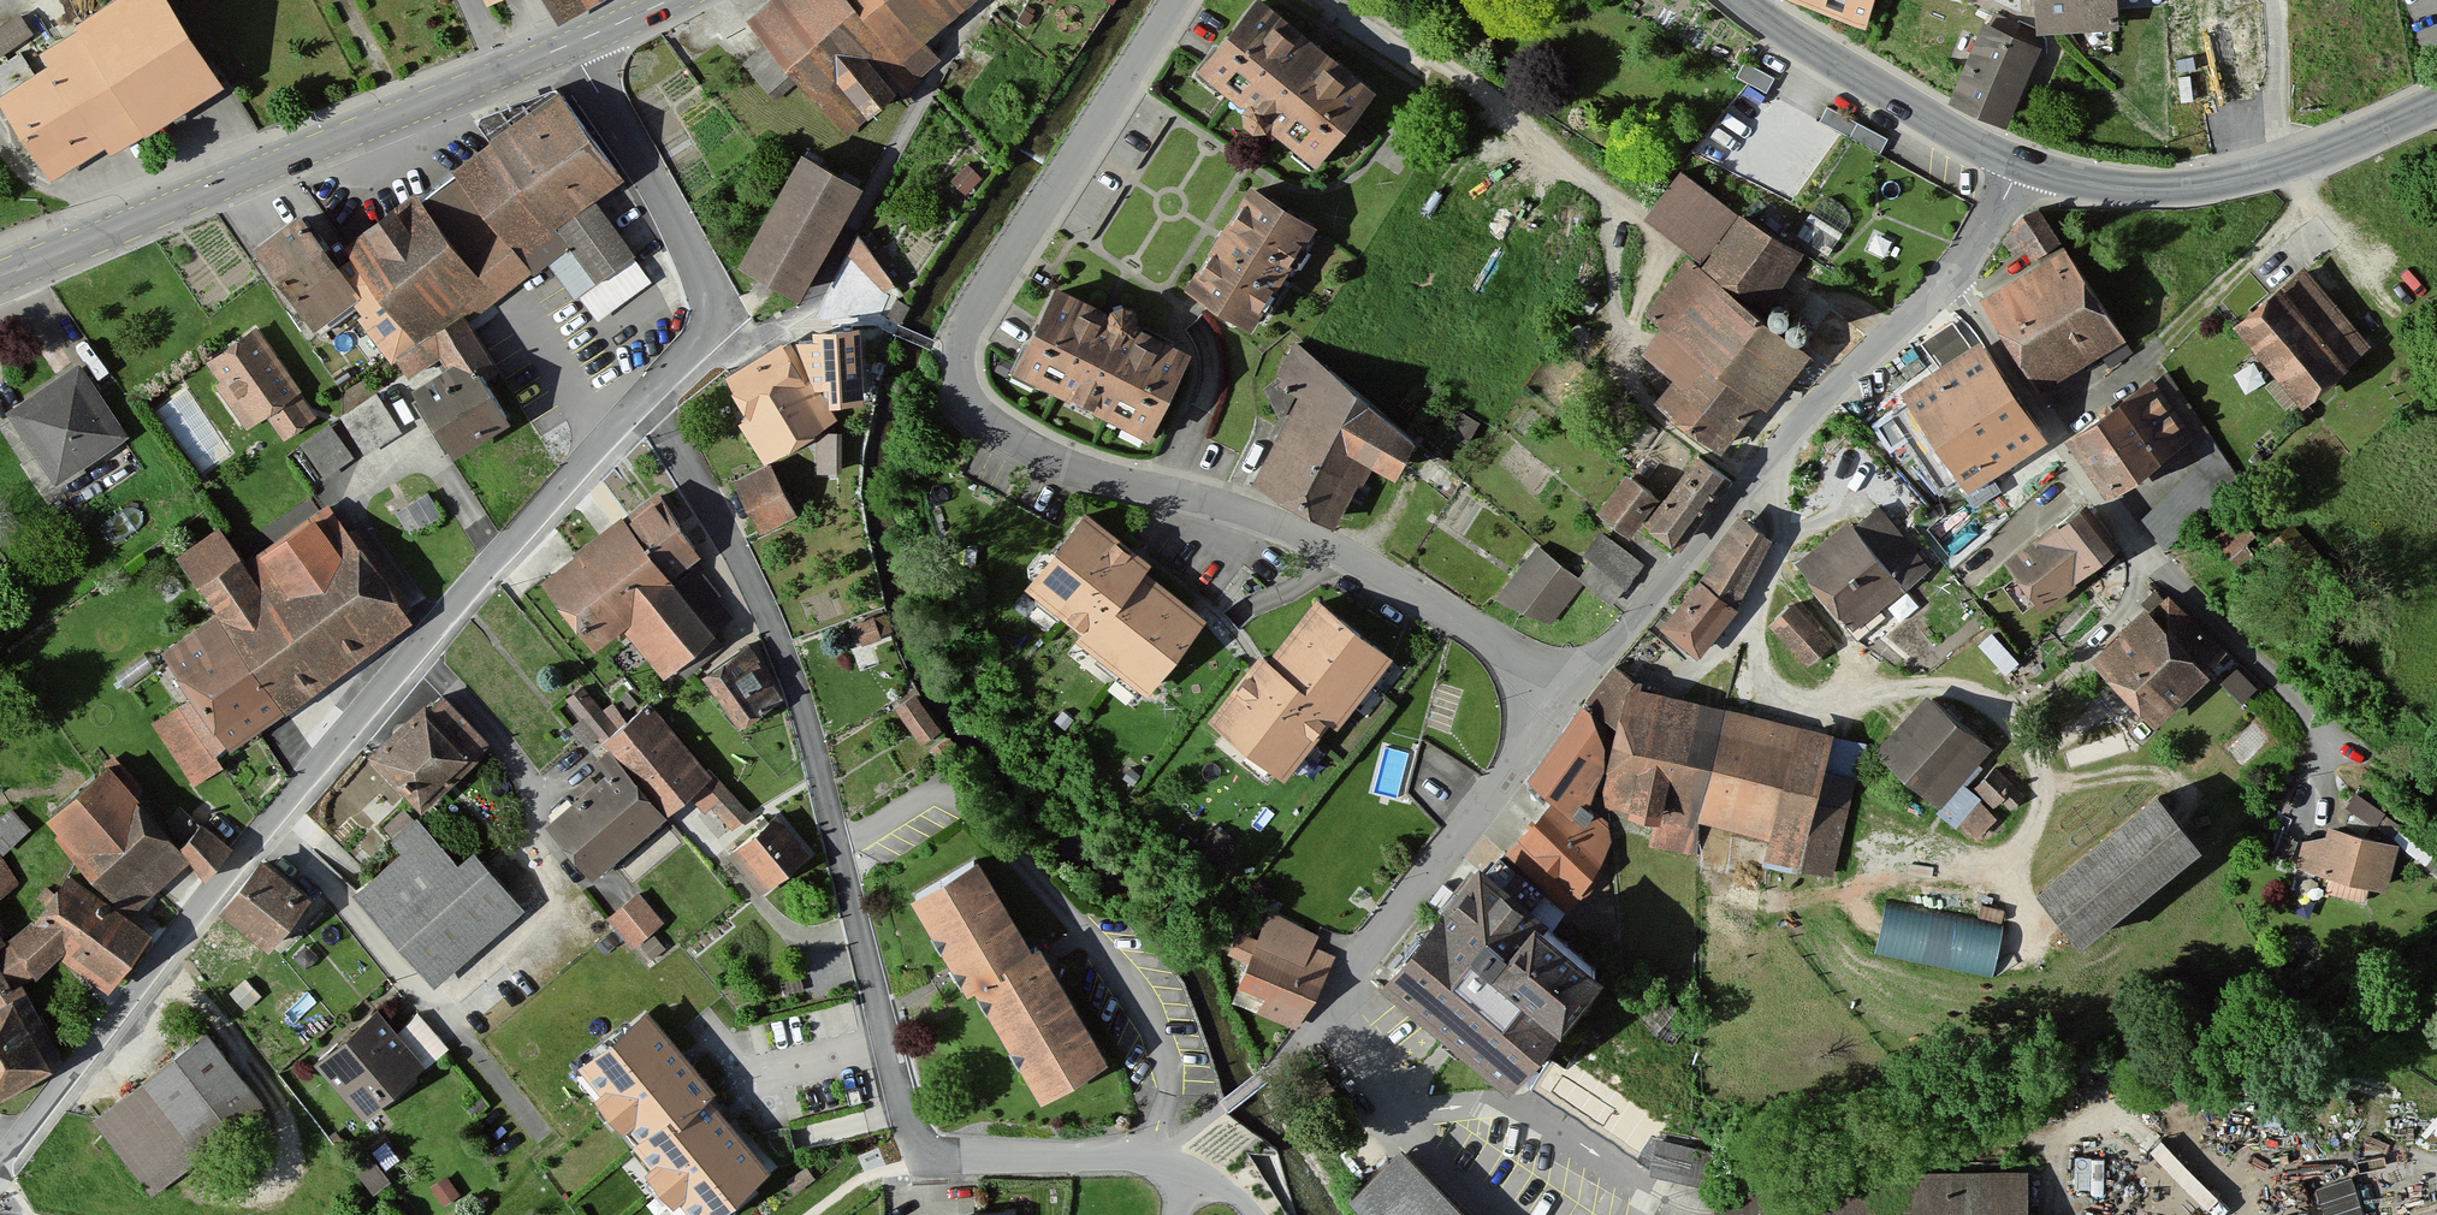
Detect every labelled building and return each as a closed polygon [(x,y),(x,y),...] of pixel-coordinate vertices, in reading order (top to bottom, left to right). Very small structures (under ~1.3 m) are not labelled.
[(77,18),(81,25),(146,128),(159,120),(226,79),(176,0),(105,0),(77,18)] [(591,0),(551,0),(560,17),(591,0)] [(856,0),(760,0),(744,14),(844,129),(896,84),(901,89),(920,73),(856,0)] [(920,73),(941,54),(926,37),(968,0),(856,0),(920,73)] [(1267,0),(1251,0),(1200,69),(1318,156),(1375,80),(1267,0)] [(1864,13),(1868,0),(1829,0),(1864,13)] [(2047,33),(2121,29),(2120,0),(2045,0),(2047,33)] [(2177,112),(2269,109),(2264,0),(2172,0),(2177,112)] [(20,12),(0,26),(0,53),(33,31),(20,12)] [(2048,49),(1989,23),(1953,105),(2013,130),(2048,49)] [(81,25),(52,43),(43,29),(0,56),(0,94),(52,175),(106,141),(112,150),(146,128),(81,25)] [(761,42),(745,54),(765,82),(781,70),(761,42)] [(624,182),(561,91),(494,141),(561,229),(624,182)] [(515,262),(561,229),(494,141),(456,170),(473,197),(515,262)] [(864,176),(801,141),(737,258),(800,292),(864,176)] [(982,175),(969,163),(953,180),(966,192),(982,175)] [(473,197),(456,170),(343,243),(351,256),(337,265),(361,301),(392,352),(466,310),(523,275),(515,262),(473,197)] [(1741,216),(1681,177),(1647,226),(1693,264),(1701,270),(1741,216)] [(1320,224),(1251,183),(1188,288),(1256,330),(1320,224)] [(361,301),(337,265),(303,215),(261,243),(319,330),(361,301)] [(1802,260),(1741,216),(1701,270),(1760,318),(1802,260)] [(893,282),(859,230),(850,252),(884,289),(893,282)] [(2070,253),(1987,303),(2043,396),(2126,346),(2070,253)] [(633,259),(583,299),(601,322),(652,282),(633,259)] [(1701,270),(1693,264),(1650,318),(1664,332),(1764,408),(1773,417),(1817,363),(1760,318),(1701,270)] [(2311,271),(2243,332),(2311,411),(2377,348),(2311,271)] [(1194,346),(1055,278),(1012,365),(1151,434),(1194,346)] [(908,304),(896,298),(888,316),(900,321),(908,304)] [(501,371),(466,310),(392,352),(450,452),(507,419),(485,380),(501,371)] [(259,324),(203,363),(247,427),(264,415),(284,443),(323,416),(259,324)] [(858,326),(819,327),(822,377),(860,375),(858,326)] [(1764,408),(1664,332),(1643,360),(1674,384),(1658,405),(1726,457),(1764,408)] [(728,379),(748,411),(739,417),(764,458),(836,413),(791,340),(728,379)] [(1987,350),(1906,398),(1964,498),(2046,450),(1987,350)] [(1431,443),(1291,362),(1278,385),(1304,399),(1254,485),(1338,534),(1369,482),(1399,499),(1431,443)] [(80,363),(10,409),(56,477),(125,430),(80,363)] [(2155,390),(2079,448),(2123,504),(2198,445),(2155,390)] [(399,433),(376,395),(340,417),(363,455),(399,433)] [(354,459),(329,424),(302,443),(327,478),(354,459)] [(844,430),(818,429),(817,469),(842,471),(844,430)] [(2232,484),(2205,455),(2139,514),(2166,543),(2232,484)] [(760,529),(796,511),(770,459),(734,478),(760,529)] [(1729,484),(1698,461),(1645,531),(1676,554),(1729,484)] [(1656,502),(1624,480),(1594,522),(1626,544),(1656,502)] [(440,513),(426,492),(397,510),(411,532),(440,513)] [(653,492),(622,517),(699,615),(721,597),(699,569),(693,574),(686,565),(701,553),(653,492)] [(409,617),(328,503),(247,560),(220,523),(177,553),(217,610),(164,647),(194,691),(154,719),(197,780),(222,762),(216,753),(409,617)] [(1879,508),(1801,571),(1855,638),(1933,575),(1879,508)] [(2088,508),(2009,564),(2044,614),(2123,559),(2088,508)] [(699,615),(622,517),(542,579),(596,647),(626,623),(665,672),(714,634),(699,615)] [(1154,570),(1083,517),(1024,594),(1082,638),(1074,649),(1146,704),(1206,626),(1146,581),(1154,570)] [(1744,526),(1703,587),(1732,606),(1773,545),(1744,526)] [(1640,564),(1603,540),(1574,584),(1612,608),(1640,564)] [(1556,631),(1574,584),(1535,554),(1492,608),(1556,631)] [(1703,587),(1666,634),(1702,665),(1743,617),(1732,606),(1703,587)] [(2224,662),(2166,598),(2092,665),(2151,729),(2224,662)] [(1390,664),(1316,603),(1262,669),(1333,723),(1337,729),(1390,664)] [(1834,651),(1794,607),(1772,627),(1812,671),(1834,651)] [(885,615),(855,623),(861,644),(891,635),(885,615)] [(748,645),(705,675),(739,724),(782,694),(748,645)] [(1333,723),(1262,669),(1256,664),(1206,729),(1283,788),(1333,723)] [(1637,686),(1615,672),(1585,710),(1625,736),(1637,686)] [(602,743),(619,728),(582,685),(567,699),(584,718),(571,729),(587,747),(597,738),(602,743)] [(1869,742),(1637,686),(1625,736),(1607,808),(1640,816),(1637,830),(1651,833),(1648,847),(1691,858),(1699,827),(1771,844),(1765,868),(1834,884),(1869,742)] [(914,694),(896,709),(922,743),(941,728),(914,694)] [(489,741),(443,695),(431,706),(425,700),(370,755),(422,807),(489,741)] [(1992,754),(1929,698),(1879,755),(1942,811),(1992,754)] [(602,743),(609,751),(663,813),(709,773),(648,703),(619,728),(602,743)] [(1607,766),(1569,737),(1529,791),(1553,807),(1579,824),(1586,809),(1607,766)] [(663,813),(609,751),(598,760),(607,771),(547,823),(593,874),(663,813)] [(111,768),(50,818),(131,914),(191,864),(180,850),(111,768)] [(2163,804),(2041,903),(2092,965),(2213,866),(2163,804)] [(1611,834),(1586,809),(1579,824),(1553,807),(1523,849),(1579,902),(1599,885),(1611,834)] [(776,815),(730,855),(761,890),(807,850),(776,815)] [(404,851),(357,892),(436,982),(523,906),(474,851),(460,863),(420,817),(394,840),(404,851)] [(199,825),(180,850),(191,864),(205,879),(233,849),(199,825)] [(2403,848),(2336,833),(2332,848),(2302,841),(2294,877),(2326,885),(2323,897),(2364,906),(2368,891),(2392,896),(2403,848)] [(19,883),(0,856),(0,896),(19,883)] [(1571,919),(1502,859),(1380,999),(1518,1119),(1614,1008),(1545,949),(1571,919)] [(312,898),(266,862),(224,914),(271,951),(312,898)] [(978,869),(909,909),(962,999),(972,993),(1031,960),(978,869)] [(6,942),(6,943),(0,947),(0,986),(8,999),(21,992),(60,959),(111,993),(149,936),(71,875),(38,918),(6,942)] [(639,893),(610,919),(634,946),(663,920),(639,893)] [(2004,933),(1885,908),(1874,959),(1993,985),(2004,933)] [(1319,930),(1270,909),(1238,985),(1265,997),(1259,1009),(1303,1028),(1336,951),(1314,942),(1319,930)] [(1228,953),(1244,958),(1253,929),(1237,924),(1228,953)] [(1031,960),(972,993),(1041,1113),(1112,1073),(1043,953),(1031,960)] [(63,1063),(21,992),(8,999),(0,986),(0,1100),(63,1063)] [(646,1010),(576,1069),(699,1214),(706,1214),(767,1163),(705,1090),(710,1085),(646,1010)] [(382,1012),(323,1064),(368,1115),(446,1048),(418,1015),(399,1032),(382,1012)] [(206,1038),(103,1124),(156,1188),(260,1102),(206,1038)] [(1701,1177),(1710,1146),(1659,1130),(1650,1162),(1701,1177)] [(1407,1158),(1348,1211),(1352,1214),(1461,1214),(1407,1158)] [(1716,1193),(1717,1214),(2027,1214),(2027,1170),(1903,1172),(1903,1192),(1716,1193)] [(2351,1171),(2318,1183),(2329,1214),(2367,1214),(2351,1171)]
